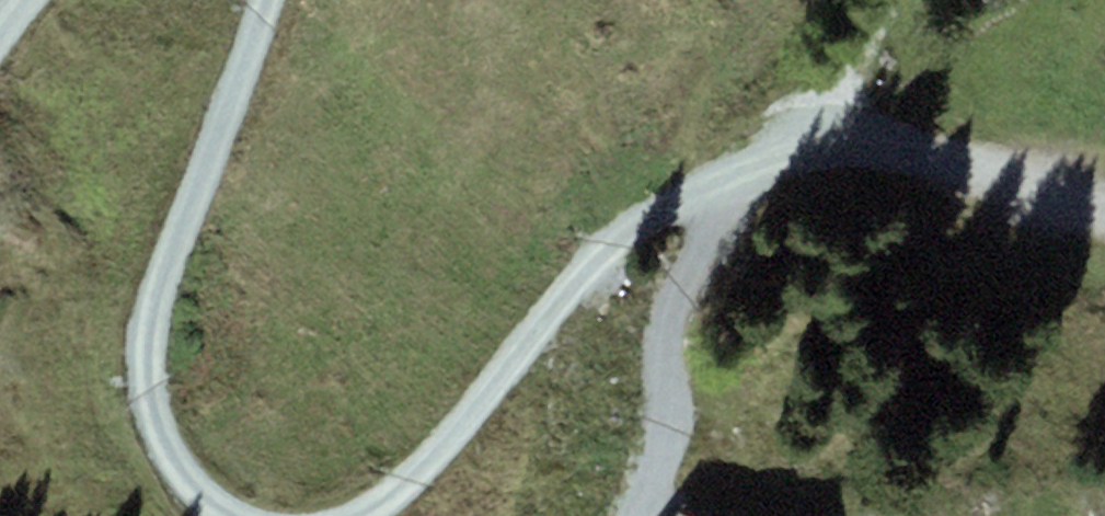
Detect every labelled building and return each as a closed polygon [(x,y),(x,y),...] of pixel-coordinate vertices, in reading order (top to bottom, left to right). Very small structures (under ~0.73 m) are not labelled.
[(681,492),(664,515),(744,515),(681,492)]
